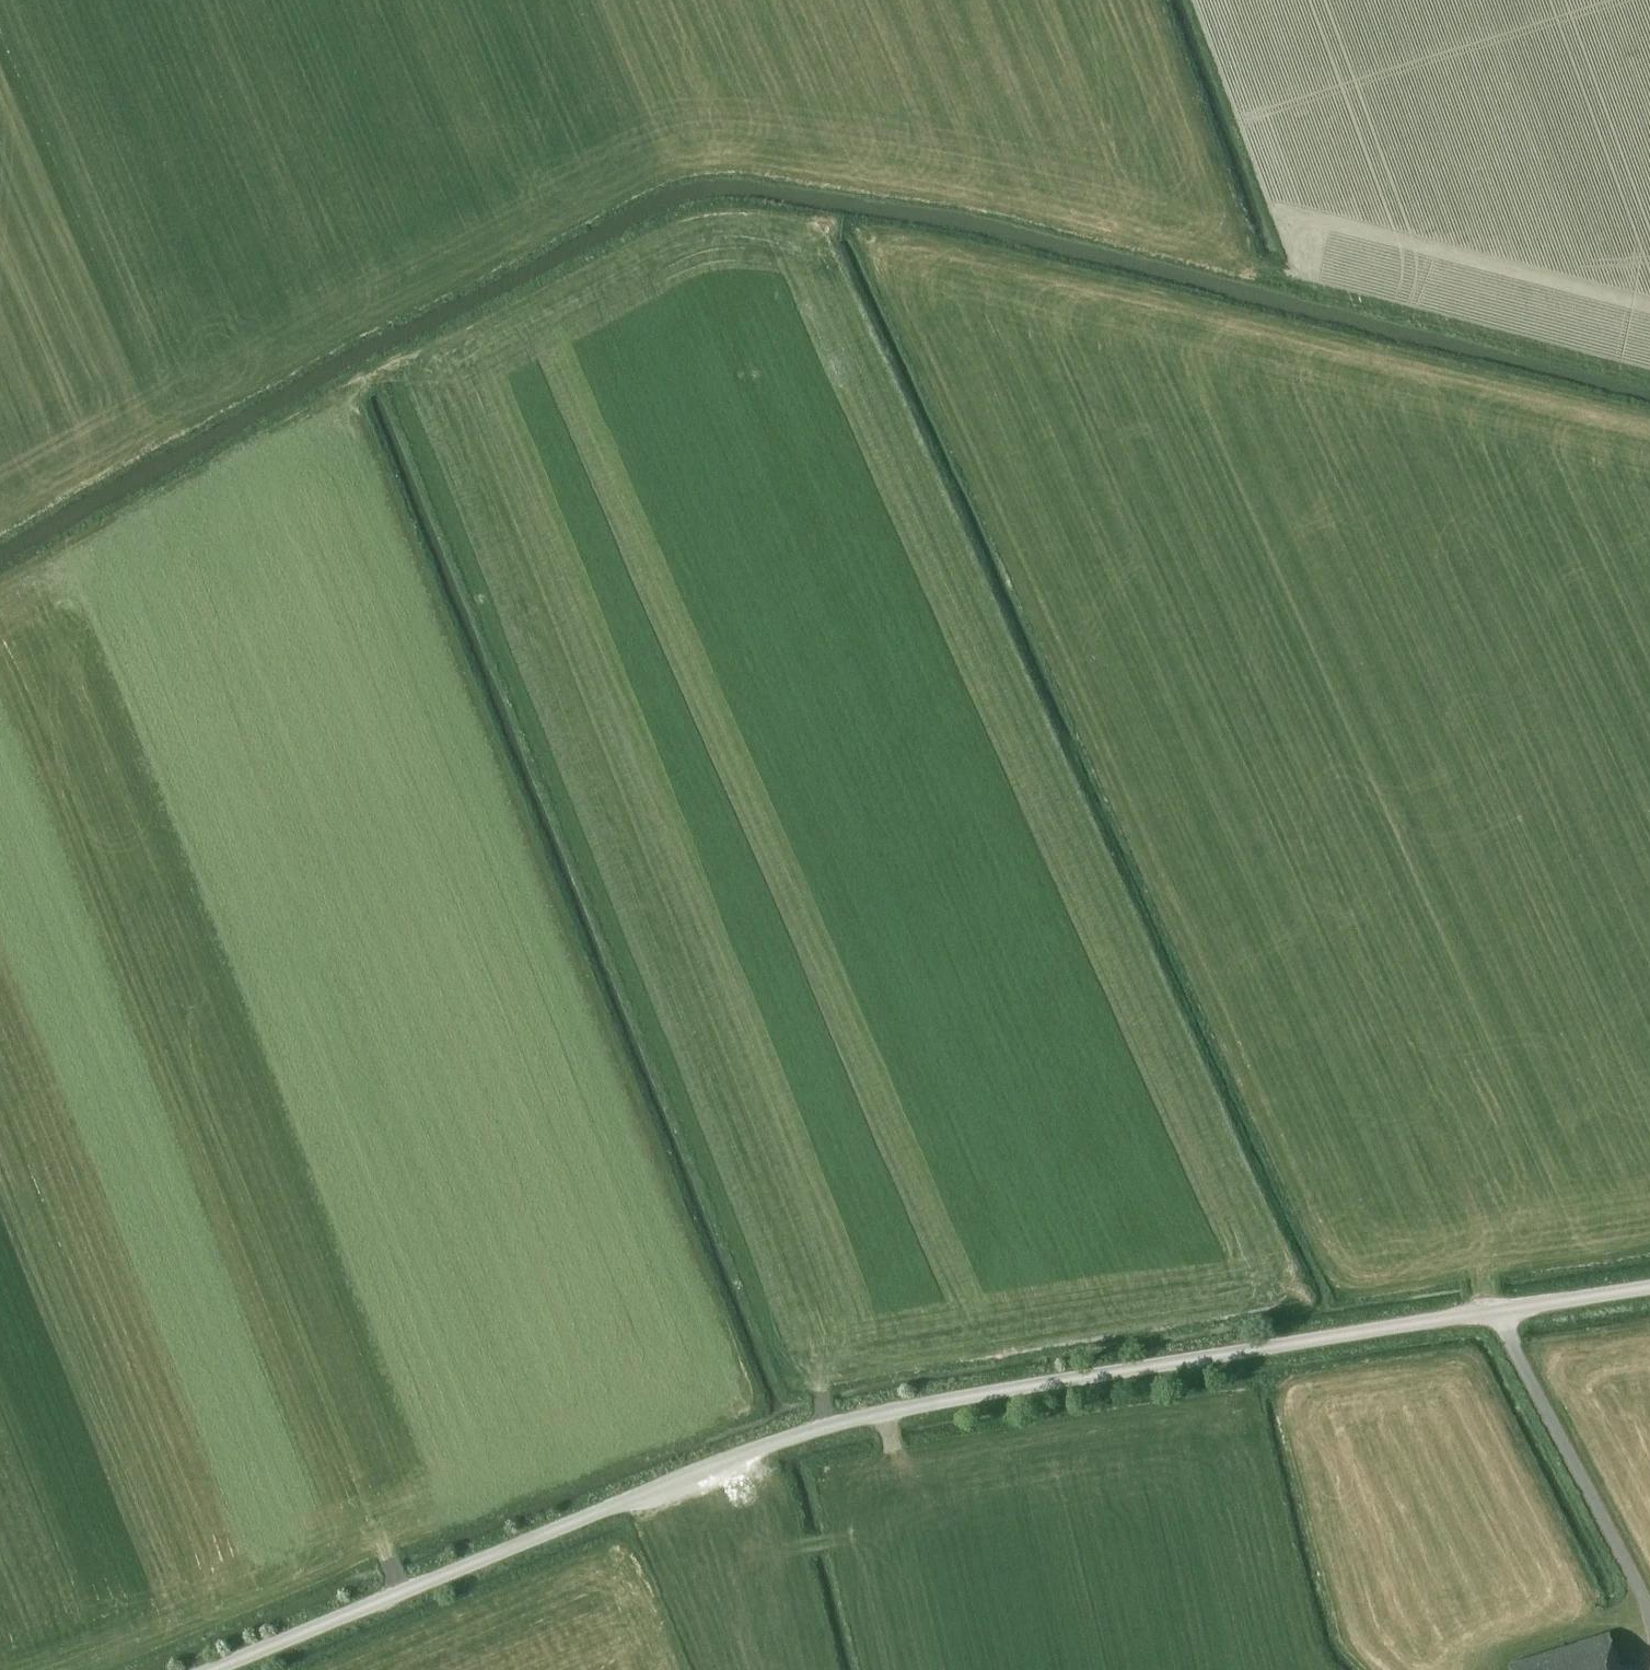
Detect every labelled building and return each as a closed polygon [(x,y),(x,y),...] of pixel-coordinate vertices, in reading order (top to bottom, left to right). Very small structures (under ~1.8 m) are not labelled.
[(1610,1631),(1509,1663),(1512,1669),(1622,1669),(1610,1631)]
